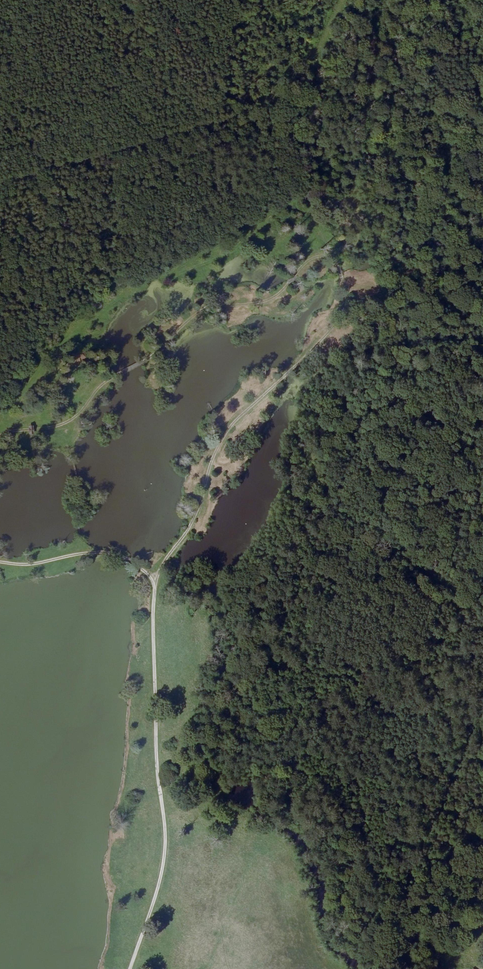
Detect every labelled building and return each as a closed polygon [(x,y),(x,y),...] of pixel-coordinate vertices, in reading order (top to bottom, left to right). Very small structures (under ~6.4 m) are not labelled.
[(56,349),(70,348),(70,346),(70,339),(70,337),(55,337),(56,349)] [(70,362),(80,362),(79,352),(70,352),(70,362)] [(469,968),(482,968),(479,966),(480,964),(475,960),(468,968),(469,968)]
